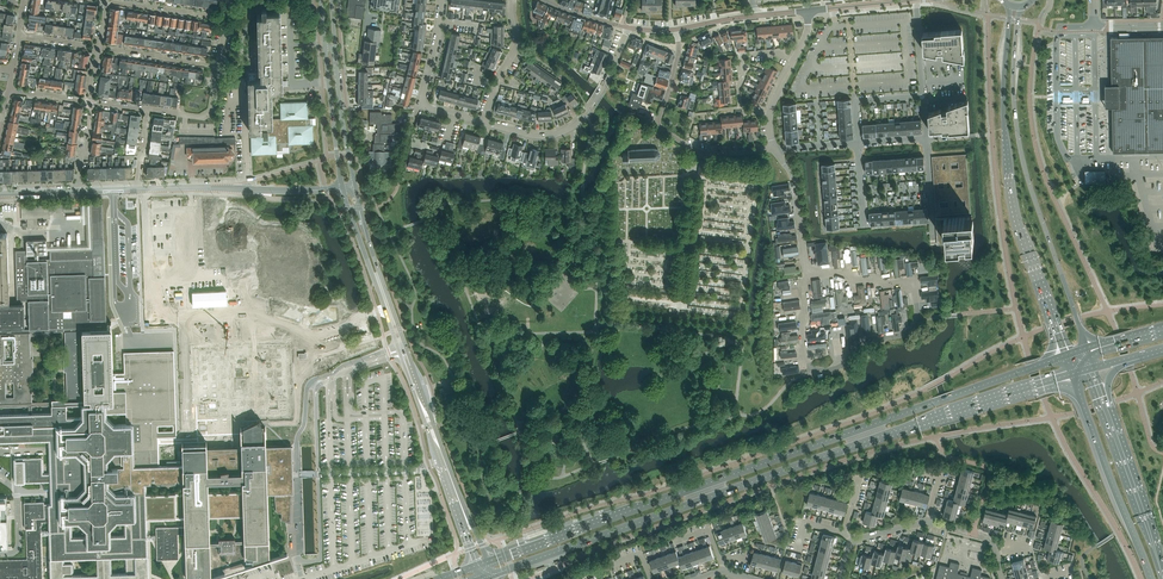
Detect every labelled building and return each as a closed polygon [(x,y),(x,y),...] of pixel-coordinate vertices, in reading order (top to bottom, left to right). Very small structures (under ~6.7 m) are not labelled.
[(46,7),(45,10),(46,8),(51,9),(50,10),(49,15),(52,15),(54,0),(47,0),(46,4),(46,7)] [(60,10),(61,4),(61,1),(60,1),(60,0),(58,0),(57,0),(56,0),(55,0),(54,0),(52,15),(54,16),(55,11),(55,9),(60,10)] [(202,7),(209,8),(210,0),(203,0),(202,7)] [(217,2),(217,0),(210,0),(209,8),(216,9),(217,2)] [(348,4),(346,16),(354,17),(354,18),(363,19),(365,6),(364,6),(365,0),(348,0),(348,4)] [(371,6),(373,7),(374,7),(398,10),(400,0),(371,0),(371,1),(371,6)] [(573,9),(574,6),(575,4),(576,0),(569,0),(568,4),(567,7),(573,9)] [(581,9),(583,4),(583,2),(578,0),(576,0),(575,4),(574,6),(573,9),(580,12),(581,9)] [(592,12),(596,0),(595,0),(585,0),(584,4),(583,9),(582,12),(591,15),(592,13),(592,12)] [(596,4),(593,13),(593,14),(609,18),(614,0),(597,0),(596,4)] [(614,8),(616,9),(613,17),(616,17),(616,18),(618,19),(619,18),(620,19),(622,9),(619,8),(621,2),(622,0),(617,0),(614,8)] [(642,11),(649,11),(649,9),(655,9),(660,9),(661,9),(661,0),(642,0),(642,11)] [(1115,4),(1115,9),(1118,9),(1118,4),(1122,4),(1122,7),(1127,7),(1127,0),(1115,0),(1115,4)] [(64,1),(63,4),(62,11),(67,12),(67,13),(66,13),(66,17),(69,18),(71,2),(64,1)] [(505,15),(505,8),(506,4),(506,2),(496,1),(495,11),(501,11),(501,15),(505,15)] [(545,8),(547,5),(537,1),(537,3),(533,10),(540,13),(539,14),(536,13),(534,18),(540,20),(542,16),(545,8)] [(78,6),(78,4),(71,2),(69,18),(75,19),(78,6)] [(45,10),(46,7),(31,4),(31,8),(30,8),(29,10),(30,11),(30,12),(39,13),(39,10),(39,9),(45,10)] [(84,4),(83,4),(80,4),(80,7),(79,11),(86,12),(96,14),(96,11),(97,6),(87,5),(87,9),(83,9),(84,4)] [(555,18),(557,13),(558,11),(548,6),(547,9),(545,14),(544,17),(542,21),(543,21),(545,22),(548,24),(550,19),(551,16),(555,18)] [(110,15),(123,17),(124,17),(126,17),(126,11),(124,10),(121,10),(114,9),(114,8),(112,9),(111,8),(110,15)] [(250,80),(249,80),(249,81),(250,96),(251,131),(251,132),(252,132),(253,136),(251,136),(252,154),(276,153),(276,151),(283,150),(283,147),(289,147),(289,144),(293,144),(313,143),(313,125),(311,125),(311,118),(308,118),(307,115),(307,102),(281,103),(281,106),(281,111),(271,111),(270,92),(281,92),(282,92),(282,86),(286,85),(286,83),(286,81),(282,81),(280,13),(279,13),(266,13),(266,9),(262,9),(262,17),(258,17),(257,17),(259,72),(261,72),(261,78),(261,80),(250,80)] [(128,11),(127,14),(126,19),(131,20),(130,25),(133,25),(133,20),(135,12),(128,11)] [(562,22),(565,13),(558,11),(557,13),(555,18),(553,25),(556,26),(558,21),(562,22)] [(86,16),(82,16),(82,18),(85,19),(95,20),(96,14),(86,12),(86,16)] [(135,12),(133,20),(138,21),(137,26),(139,26),(141,13),(135,12)] [(45,23),(46,16),(44,15),(30,13),(28,24),(28,25),(27,25),(27,28),(28,30),(29,30),(29,31),(32,31),(32,30),(36,31),(38,31),(42,32),(43,29),(43,26),(40,25),(41,22),(45,23)] [(143,25),(143,22),(147,22),(148,14),(141,13),(139,26),(143,27),(143,25)] [(572,19),(573,16),(566,13),(563,23),(566,24),(565,29),(567,30),(568,28),(572,19)] [(6,22),(10,23),(13,23),(14,20),(15,19),(15,17),(15,16),(15,15),(7,14),(6,22)] [(154,24),(156,15),(155,15),(154,14),(153,14),(152,14),(149,14),(147,31),(154,32),(155,28),(151,28),(151,23),(154,24)] [(162,19),(163,16),(162,16),(162,15),(160,15),(159,15),(157,15),(155,24),(155,28),(154,32),(161,33),(162,30),(162,29),(158,29),(158,24),(162,24),(162,19)] [(54,17),(50,16),(50,17),(47,17),(46,23),(45,32),(48,33),(48,34),(50,34),(51,33),(52,33),(54,18),(54,17)] [(169,20),(170,17),(169,17),(169,16),(167,16),(167,17),(164,16),(162,29),(162,30),(161,33),(166,33),(166,31),(165,31),(166,25),(169,26),(169,20)] [(569,28),(568,30),(579,34),(580,32),(584,22),(585,19),(573,16),(572,19),(568,28),(569,28)] [(174,18),(171,17),(171,20),(168,34),(176,35),(176,31),(172,31),(173,26),(176,27),(177,18),(176,18),(176,17),(175,17),(174,18)] [(59,34),(60,25),(56,25),(57,19),(54,18),(52,33),(55,34),(55,35),(57,35),(58,34),(59,34)] [(183,36),(183,33),(179,32),(180,27),(183,28),(184,22),(184,19),(183,18),(182,18),(181,19),(178,18),(178,21),(176,31),(176,35),(183,36)] [(60,25),(59,34),(62,35),(62,36),(64,36),(65,35),(66,35),(67,26),(63,26),(64,19),(61,19),(61,20),(60,25)] [(85,23),(81,22),(81,25),(84,26),(94,27),(94,25),(95,20),(85,19),(85,23)] [(191,23),(191,20),(190,19),(189,19),(188,20),(185,19),(185,22),(183,33),(183,36),(190,37),(190,34),(186,34),(187,28),(190,29),(191,23)] [(584,22),(580,32),(580,34),(580,35),(582,36),(584,30),(588,32),(591,21),(585,19),(584,22)] [(73,36),(73,33),(74,27),(70,27),(70,23),(73,23),(73,21),(68,20),(67,26),(66,35),(69,36),(69,37),(71,37),(72,36),(73,36)] [(196,38),(196,36),(198,24),(199,21),(196,21),(195,20),(194,20),(193,20),(191,29),(194,29),(194,34),(190,34),(190,37),(196,38)] [(201,36),(196,36),(196,38),(203,39),(204,37),(204,36),(204,37),(204,34),(206,22),(203,22),(203,21),(201,21),(201,22),(200,21),(199,24),(198,30),(202,30),(201,36)] [(597,23),(591,21),(588,32),(586,37),(589,38),(590,32),(594,33),(597,23)] [(121,30),(122,27),(118,27),(119,23),(109,22),(108,28),(118,30),(118,29),(121,30)] [(207,31),(211,32),(213,23),(212,23),(211,23),(210,22),(209,23),(206,22),(204,34),(204,37),(206,37),(207,31)] [(12,32),(12,29),(13,28),(14,27),(13,26),(13,25),(4,23),(4,27),(0,26),(0,30),(3,30),(12,32)] [(600,35),(603,28),(603,25),(597,23),(594,33),(592,39),(595,39),(596,34),(600,35)] [(494,25),(494,28),(487,28),(487,32),(491,32),(504,32),(504,26),(502,25),(502,24),(498,24),(498,25),(494,25)] [(792,24),(785,25),(786,37),(787,37),(792,36),(792,40),(795,40),(794,36),(793,36),(792,24)] [(613,28),(604,25),(603,28),(600,35),(600,36),(605,37),(603,45),(609,48),(611,42),(609,41),(609,39),(613,28)] [(778,25),(771,26),(772,38),(773,38),(777,37),(778,42),(781,41),(780,37),(779,37),(778,25)] [(785,25),(778,25),(779,37),(780,37),(785,37),(785,41),(788,41),(787,37),(786,37),(785,25)] [(84,30),(80,29),(80,32),(83,33),(93,34),(94,27),(84,26),(84,30)] [(771,26),(764,27),(765,39),(770,38),(771,42),(773,42),(773,38),(772,38),(771,26)] [(756,39),(757,43),(759,43),(759,39),(765,39),(764,27),(756,27),(757,39),(756,39)] [(108,28),(107,35),(123,37),(123,34),(117,33),(118,30),(108,28)] [(363,54),(359,53),(358,61),(362,62),(362,63),(374,64),(374,62),(374,59),(374,58),(375,55),(375,54),(375,51),(375,50),(376,47),(376,46),(379,46),(381,30),(368,28),(367,40),(365,40),(365,42),(364,45),(364,46),(364,49),(364,50),(363,53),(363,54)] [(738,47),(738,48),(741,47),(741,44),(740,41),(747,40),(746,32),(743,32),(742,29),(742,28),(738,29),(736,30),(738,44),(738,47)] [(738,44),(736,30),(734,30),(734,29),(730,30),(730,35),(731,35),(731,38),(732,39),(735,39),(736,47),(738,47),(738,44)] [(941,31),(922,33),(924,52),(938,54),(937,51),(943,51),(943,56),(963,59),(964,59),(965,60),(964,49),(962,29),(941,31)] [(2,40),(7,41),(10,42),(11,39),(11,38),(12,37),(12,36),(11,35),(12,34),(12,32),(3,30),(0,30),(0,40),(2,40)] [(129,36),(125,35),(124,44),(131,45),(132,32),(130,31),(129,36)] [(727,41),(730,39),(727,31),(721,33),(722,36),(724,41),(725,44),(724,44),(726,48),(730,47),(727,41)] [(710,35),(709,33),(709,32),(703,35),(704,38),(707,43),(708,46),(708,45),(710,44),(709,43),(713,41),(710,35)] [(142,33),(142,37),(138,37),(137,46),(143,47),(145,34),(142,33)] [(450,33),(449,39),(458,41),(460,35),(450,33)] [(716,44),(720,52),(720,51),(723,50),(720,44),(723,42),(720,37),(719,34),(714,37),(715,39),(717,43),(716,44)] [(110,42),(115,43),(116,43),(118,43),(122,44),(122,41),(123,37),(107,35),(107,38),(106,41),(108,42),(109,42),(110,42)] [(156,49),(158,36),(155,35),(154,39),(151,39),(149,48),(156,49)] [(697,38),(701,47),(705,45),(706,47),(708,46),(707,43),(704,38),(703,35),(697,38)] [(179,43),(176,42),(174,51),(181,52),(183,37),(180,36),(179,43)] [(643,40),(632,36),(630,43),(629,46),(630,48),(634,49),(635,49),(636,46),(641,47),(643,40)] [(170,37),(167,37),(167,41),(163,41),(162,50),(168,51),(170,37)] [(1103,92),(1103,93),(1103,94),(1104,94),(1104,95),(1105,95),(1106,95),(1106,99),(1112,98),(1112,107),(1113,152),(1162,151),(1162,37),(1126,37),(1111,37),(1111,85),(1106,86),(1106,89),(1105,89),(1104,89),(1104,90),(1103,90),(1103,91),(1103,92)] [(193,54),(196,39),(193,38),(192,45),(188,45),(187,53),(193,54)] [(491,38),(491,44),(494,44),(494,45),(498,45),(498,47),(502,47),(503,45),(504,45),(504,39),(494,38),(491,38)] [(449,39),(447,45),(457,48),(458,44),(462,45),(463,42),(458,41),(449,39)] [(211,41),(202,40),(201,44),(201,46),(200,55),(206,56),(206,53),(208,47),(204,47),(204,45),(211,46),(211,41)] [(696,43),(691,42),(689,43),(688,47),(686,53),(696,56),(698,48),(697,44),(696,44),(696,43)] [(41,46),(38,46),(34,45),(25,44),(24,49),(23,52),(33,54),(33,53),(40,54),(41,46)] [(647,44),(641,59),(644,61),(645,58),(646,54),(650,55),(654,46),(647,44)] [(447,45),(446,51),(456,54),(456,50),(460,51),(460,48),(457,48),(447,45)] [(42,46),(42,49),(41,55),(45,56),(44,60),(43,61),(43,64),(46,65),(47,61),(49,47),(42,46)] [(661,49),(657,48),(658,47),(655,46),(655,47),(654,46),(650,55),(657,58),(661,49)] [(55,57),(55,51),(56,48),(49,47),(47,61),(50,61),(50,56),(55,57)] [(487,52),(491,53),(500,58),(502,52),(493,47),(492,51),(488,49),(487,51),(487,52)] [(58,49),(58,52),(57,58),(61,59),(60,63),(59,63),(59,67),(63,67),(65,50),(63,50),(62,49),(62,48),(60,48),(59,49),(58,49)] [(596,52),(595,53),(594,56),(595,56),(595,57),(605,61),(608,54),(597,49),(596,52)] [(654,67),(661,68),(662,66),(658,65),(660,59),(664,60),(667,51),(666,51),(666,50),(665,50),(664,50),(661,49),(657,58),(656,61),(655,65),(654,66),(655,66),(654,67)] [(63,67),(67,68),(67,64),(66,64),(67,60),(71,60),(72,51),(71,51),(71,50),(69,50),(68,50),(67,50),(65,50),(63,67)] [(446,51),(444,58),(454,60),(455,57),(459,58),(459,55),(456,54),(446,51)] [(674,54),(667,51),(664,60),(663,63),(665,64),(666,61),(672,64),(673,60),(673,59),(674,55),(674,54)] [(22,59),(22,60),(24,60),(24,62),(31,63),(38,64),(39,64),(40,54),(33,53),(33,54),(23,52),(23,55),(23,56),(22,56),(22,58),(22,59)] [(86,53),(80,52),(79,58),(77,57),(76,59),(88,61),(89,58),(90,55),(89,55),(89,54),(86,53)] [(487,52),(484,58),(488,59),(497,63),(500,58),(491,53),(487,52)] [(686,53),(685,60),(687,61),(695,63),(696,59),(697,60),(698,57),(698,56),(696,56),(686,53)] [(407,61),(409,62),(419,64),(420,60),(419,60),(420,58),(403,55),(403,57),(407,58),(407,61)] [(118,65),(119,58),(115,57),(115,62),(112,62),(113,57),(104,56),(103,63),(118,65)] [(594,56),(592,60),(591,62),(593,63),(603,67),(605,61),(595,57),(595,56),(594,56)] [(523,64),(525,65),(522,69),(526,71),(527,70),(529,71),(535,63),(530,59),(527,57),(523,64)] [(444,58),(443,64),(453,66),(456,67),(458,61),(454,60),(444,58)] [(719,61),(719,65),(719,67),(731,66),(730,58),(719,60),(719,58),(713,59),(713,62),(719,61)] [(76,59),(75,61),(79,61),(78,66),(87,68),(87,66),(88,67),(89,64),(88,64),(88,61),(76,59)] [(127,59),(125,75),(127,75),(128,68),(132,68),(133,60),(127,59)] [(486,63),(483,61),(482,65),(484,66),(485,67),(483,70),(490,73),(492,70),(492,69),(494,69),(497,63),(488,59),(486,63)] [(629,68),(631,64),(621,60),(619,64),(629,68)] [(696,63),(685,60),(683,67),(694,70),(696,63)] [(140,77),(141,70),(145,70),(146,62),(139,61),(137,76),(140,77)] [(654,65),(641,61),(637,69),(647,72),(649,66),(654,68),(654,67),(655,66),(654,66),(654,65)] [(30,65),(31,63),(24,62),(22,62),(21,63),(21,64),(21,65),(21,67),(36,70),(36,67),(30,65)] [(603,67),(593,63),(591,62),(589,67),(585,65),(583,69),(592,73),(593,71),(600,74),(603,67)] [(766,68),(765,71),(764,72),(774,78),(778,71),(767,66),(768,65),(762,62),(761,65),(766,68)] [(103,63),(102,71),(103,71),(105,71),(111,72),(112,67),(115,67),(118,68),(118,65),(103,63)] [(153,78),(154,72),(157,72),(158,64),(152,63),(150,78),(153,78)] [(535,63),(529,71),(532,73),(529,77),(532,79),(535,75),(534,75),(540,67),(535,63)] [(443,64),(441,70),(451,73),(452,69),(456,70),(456,67),(453,66),(443,64)] [(170,74),(171,66),(165,65),(162,80),(166,80),(167,74),(170,74)] [(408,70),(407,73),(416,75),(417,71),(417,70),(399,65),(398,67),(408,70)] [(720,69),(720,73),(720,74),(732,73),(731,66),(719,67),(719,65),(713,66),(714,69),(720,69)] [(39,84),(38,87),(39,87),(41,88),(42,87),(44,88),(47,67),(45,66),(43,78),(40,78),(39,84)] [(182,76),(184,67),(177,66),(175,82),(178,82),(179,75),(182,76)] [(48,79),(49,71),(52,71),(53,67),(49,67),(47,67),(44,88),(47,88),(50,89),(51,79),(48,79)] [(368,78),(368,74),(372,74),(372,67),(366,67),(366,71),(358,71),(357,77),(368,78)] [(534,75),(535,75),(537,77),(534,80),(537,82),(540,79),(546,70),(540,67),(534,75)] [(666,77),(668,78),(669,78),(671,71),(668,70),(661,68),(654,67),(654,68),(653,70),(659,71),(658,75),(665,77),(666,77)] [(56,68),(55,74),(54,80),(51,79),(50,89),(52,89),(53,89),(55,89),(58,74),(59,68),(56,68)] [(190,68),(188,83),(190,84),(191,77),(195,78),(196,69),(190,68)] [(88,71),(74,69),(73,78),(77,79),(86,80),(87,74),(88,71)] [(203,70),(196,69),(195,78),(194,84),(197,85),(197,82),(197,78),(198,78),(201,79),(203,70)] [(637,69),(635,75),(634,78),(637,79),(639,73),(641,74),(646,76),(644,81),(654,85),(663,88),(666,89),(668,80),(666,79),(665,79),(657,76),(647,72),(647,73),(637,69)] [(764,72),(765,71),(759,69),(758,71),(763,74),(761,78),(761,79),(771,84),(774,78),(764,72)] [(440,77),(450,79),(451,75),(454,76),(455,73),(451,73),(441,70),(440,77)] [(540,79),(545,82),(551,74),(546,70),(540,79)] [(682,70),(679,81),(684,82),(688,83),(692,84),(694,77),(690,76),(690,75),(693,75),(694,73),(685,70),(682,70)] [(702,81),(704,73),(697,71),(696,75),(699,76),(698,80),(702,81)] [(29,74),(19,73),(19,75),(19,76),(19,78),(34,81),(34,78),(28,77),(29,74)] [(111,81),(117,82),(118,82),(119,79),(119,75),(117,74),(106,73),(103,73),(102,76),(101,76),(100,83),(110,84),(111,81)] [(720,76),(721,81),(729,80),(732,80),(732,73),(720,74),(720,73),(714,73),(714,76),(720,76)] [(551,74),(545,82),(550,86),(556,78),(551,74)] [(415,81),(416,77),(407,75),(406,78),(403,77),(403,76),(397,75),(396,78),(414,83),(414,81),(415,81)] [(761,79),(761,78),(756,75),(755,78),(760,80),(758,84),(758,85),(768,90),(771,84),(761,79)] [(134,82),(135,77),(131,76),(129,88),(125,88),(124,99),(125,99),(127,100),(128,99),(130,99),(133,82),(134,82)] [(405,83),(404,86),(413,88),(414,84),(413,84),(414,83),(396,78),(398,79),(398,81),(405,83)] [(556,78),(550,86),(556,90),(561,82),(556,78)] [(123,98),(124,99),(125,88),(122,87),(123,79),(119,79),(118,82),(117,95),(116,97),(117,98),(120,98),(120,99),(122,99),(123,98)] [(712,90),(718,90),(718,88),(729,87),(729,80),(721,81),(717,81),(718,87),(712,87),(712,90)] [(758,85),(758,84),(753,81),(752,84),(757,87),(755,90),(755,92),(765,97),(768,90),(758,85)] [(642,100),(647,86),(638,83),(636,88),(638,91),(637,94),(633,92),(628,105),(639,109),(640,106),(642,100)] [(139,101),(141,101),(143,85),(140,84),(139,90),(137,89),(137,91),(133,90),(132,97),(132,100),(139,101)] [(146,101),(148,102),(150,85),(148,84),(147,92),(144,92),(142,101),(143,101),(143,102),(146,102),(146,101)] [(648,86),(647,86),(642,100),(651,103),(654,97),(662,100),(665,91),(648,84),(648,86)] [(85,87),(71,85),(71,87),(76,88),(75,92),(84,93),(85,87)] [(171,87),(169,96),(166,95),(165,105),(169,105),(169,104),(171,105),(173,88),(171,87)] [(453,93),(450,92),(450,88),(448,87),(447,91),(444,101),(450,102),(453,93)] [(713,97),(718,97),(718,96),(730,95),(729,87),(718,88),(718,90),(718,94),(712,94),(713,97)] [(755,92),(755,90),(750,88),(748,91),(754,93),(751,98),(762,103),(765,97),(755,92)] [(99,95),(105,96),(105,97),(107,97),(107,96),(115,97),(115,95),(116,91),(113,90),(109,90),(99,89),(99,95)] [(411,94),(393,89),(392,91),(396,93),(395,95),(401,97),(409,100),(410,100),(411,95),(410,95),(411,94)] [(438,99),(444,101),(447,91),(440,89),(438,99)] [(459,94),(456,93),(457,90),(454,89),(453,93),(450,102),(457,104),(459,94)] [(465,96),(462,95),(463,91),(460,91),(459,94),(457,104),(463,106),(465,96)] [(681,95),(677,106),(685,108),(688,109),(690,101),(694,102),(697,93),(690,91),(688,97),(684,96),(681,95)] [(465,96),(463,106),(469,107),(472,98),(468,97),(469,93),(466,92),(465,96)] [(574,107),(579,103),(572,93),(569,95),(567,93),(562,97),(567,103),(570,101),(574,107)] [(400,99),(399,103),(408,105),(409,101),(409,100),(401,97),(395,95),(390,94),(390,97),(391,97),(400,99)] [(480,100),(478,99),(478,98),(473,95),(472,98),(469,107),(475,109),(476,108),(478,109),(480,100)] [(718,97),(719,101),(713,102),(713,107),(720,107),(719,103),(731,102),(730,95),(718,96),(718,97)] [(373,97),(357,97),(357,103),(362,103),(362,108),(373,108),(373,97)] [(22,104),(23,103),(23,100),(15,98),(14,99),(13,101),(14,102),(13,104),(27,107),(31,108),(33,101),(29,100),(27,105),(22,104)] [(497,98),(496,102),(493,111),(496,112),(502,114),(505,104),(501,103),(502,100),(497,98)] [(942,108),(929,113),(930,132),(949,130),(949,131),(970,129),(968,110),(969,110),(968,99),(966,100),(947,106),(947,111),(942,111),(942,108)] [(505,104),(502,114),(508,115),(511,106),(508,105),(509,101),(506,100),(505,104)] [(31,118),(30,122),(30,123),(35,124),(38,124),(41,102),(38,101),(36,101),(35,101),(34,104),(34,110),(37,111),(36,119),(31,118)] [(511,106),(508,115),(515,117),(517,107),(514,107),(515,102),(512,101),(511,106)] [(41,102),(38,124),(40,124),(42,111),(45,112),(46,102),(44,102),(43,102),(41,102)] [(82,107),(73,106),(73,109),(63,108),(64,105),(59,104),(59,107),(58,110),(62,111),(66,111),(81,113),(82,107)] [(517,107),(515,117),(521,119),(523,109),(520,108),(521,104),(518,104),(517,107)] [(565,104),(559,107),(563,116),(569,113),(565,104)] [(523,109),(521,119),(527,120),(530,111),(526,110),(527,106),(525,105),(524,109),(523,109)] [(530,111),(527,120),(533,122),(536,112),(537,107),(531,106),(530,111)] [(639,109),(637,114),(644,116),(647,108),(640,106),(639,109)] [(557,119),(563,116),(559,107),(553,109),(557,119)] [(11,112),(11,115),(25,118),(26,116),(20,114),(21,111),(11,109),(11,112)] [(110,111),(105,111),(103,110),(100,110),(100,109),(98,109),(98,110),(97,109),(95,118),(105,120),(109,120),(110,114),(110,111)] [(81,113),(66,111),(66,113),(73,114),(72,118),(81,119),(81,113)] [(116,121),(117,115),(118,112),(117,112),(116,111),(114,111),(114,112),(111,111),(111,114),(110,120),(111,120),(114,121),(113,125),(109,124),(108,124),(108,126),(115,127),(116,121)] [(391,120),(392,121),(392,120),(392,115),(392,114),(385,114),(385,113),(384,113),(384,114),(381,114),(382,112),(370,112),(370,123),(376,123),(377,123),(377,135),(374,135),(374,143),(373,143),(373,151),(369,151),(369,163),(390,163),(390,151),(384,151),(384,144),(384,141),(392,142),(392,133),(392,131),(399,132),(399,129),(400,129),(400,123),(391,123),(391,120)] [(742,114),(735,115),(736,127),(734,127),(735,133),(738,132),(738,126),(743,126),(742,120),(743,120),(742,114)] [(730,127),(734,127),(736,127),(735,115),(728,116),(729,127),(727,127),(728,133),(731,133),(730,127)] [(416,125),(425,127),(427,117),(421,116),(420,119),(418,118),(416,125)] [(723,128),(727,127),(729,127),(728,116),(720,116),(721,121),(722,133),(722,135),(725,135),(725,130),(723,130),(723,128)] [(175,123),(176,120),(170,120),(169,123),(163,122),(164,119),(164,118),(160,118),(155,117),(155,118),(154,118),(153,121),(154,121),(154,123),(175,126),(175,123)] [(425,127),(429,128),(428,132),(430,132),(431,129),(434,119),(427,117),(425,127)] [(94,125),(108,126),(108,124),(105,124),(105,120),(95,118),(94,125)] [(122,119),(121,121),(130,123),(129,126),(139,127),(140,123),(139,123),(139,121),(122,119)] [(439,131),(441,124),(440,123),(440,121),(434,119),(431,129),(439,131)] [(757,119),(750,120),(751,131),(752,131),(756,131),(756,137),(760,136),(759,130),(758,130),(757,119)] [(9,124),(8,127),(28,132),(29,129),(18,126),(18,123),(9,120),(9,121),(9,122),(8,123),(9,124)] [(750,120),(743,120),(742,120),(743,126),(743,132),(749,131),(749,137),(752,137),(752,131),(751,131),(750,120)] [(56,121),(55,127),(64,129),(64,127),(66,127),(67,125),(70,126),(70,130),(79,131),(80,125),(65,123),(64,123),(57,121),(57,122),(56,121)] [(721,121),(714,122),(715,133),(713,133),(714,139),(717,139),(717,133),(722,133),(721,121)] [(703,140),(702,134),(706,134),(708,134),(707,122),(699,123),(700,134),(699,135),(700,141),(703,140)] [(709,134),(713,133),(715,133),(714,122),(707,122),(708,134),(706,134),(707,140),(710,140),(709,134)] [(169,128),(168,131),(171,131),(173,132),(175,126),(154,123),(154,125),(153,125),(152,129),(162,130),(163,127),(169,128)] [(107,129),(112,130),(111,134),(114,135),(115,130),(115,127),(108,126),(94,125),(93,131),(96,131),(103,132),(104,129),(107,130),(107,129)] [(7,133),(6,134),(15,136),(16,132),(28,135),(28,132),(8,127),(7,130),(6,132),(7,133)] [(153,133),(153,135),(170,137),(170,134),(162,133),(162,130),(152,129),(152,133),(153,133)] [(137,133),(116,130),(116,131),(120,132),(120,133),(128,134),(127,137),(138,138),(138,135),(137,134),(137,133)] [(102,133),(93,132),(92,140),(101,141),(102,133)] [(460,137),(458,144),(457,147),(461,148),(462,146),(470,148),(473,135),(465,133),(464,138),(460,137)] [(57,134),(56,137),(68,138),(68,141),(74,142),(77,143),(78,137),(63,134),(57,134)] [(15,137),(6,135),(6,136),(5,136),(5,138),(5,139),(4,142),(22,145),(23,143),(14,140),(15,137)] [(138,138),(127,137),(127,140),(119,139),(119,136),(117,135),(116,141),(136,144),(136,142),(137,142),(138,138)] [(473,135),(470,148),(477,150),(476,152),(480,153),(483,144),(479,143),(480,136),(473,135)] [(483,144),(480,153),(484,154),(485,152),(492,154),(496,141),(488,139),(486,145),(483,144)] [(151,144),(151,146),(168,149),(168,148),(169,146),(160,145),(161,142),(151,140),(150,144),(151,144)] [(102,143),(95,142),(92,141),(91,147),(114,150),(113,150),(113,148),(102,146),(102,143)] [(132,149),(135,150),(136,150),(136,146),(135,146),(136,144),(116,141),(116,144),(115,147),(118,147),(118,145),(118,144),(126,145),(126,149),(132,149)] [(496,141),(492,154),(499,156),(499,158),(503,159),(505,150),(502,149),(503,143),(496,141)] [(22,145),(4,142),(4,144),(3,145),(3,146),(3,147),(3,148),(12,150),(13,146),(23,149),(24,146),(22,145)] [(439,159),(445,161),(449,149),(450,143),(446,142),(445,148),(442,147),(441,154),(440,157),(439,159)] [(445,161),(452,163),(455,150),(453,150),(454,144),(450,143),(449,149),(445,161)] [(508,147),(506,154),(510,155),(511,156),(510,160),(515,162),(516,161),(522,162),(524,154),(525,154),(521,153),(523,146),(513,143),(512,148),(508,147)] [(194,161),(227,160),(228,160),(228,158),(231,158),(234,153),(231,148),(228,148),(228,147),(187,148),(188,156),(194,156),(194,161)] [(4,155),(10,156),(11,152),(14,153),(14,154),(21,155),(22,152),(12,150),(3,148),(2,151),(1,153),(2,153),(1,155),(4,155)] [(66,151),(66,155),(70,156),(75,156),(76,150),(61,148),(58,148),(60,149),(60,150),(66,151)] [(522,162),(522,164),(523,165),(534,168),(536,162),(539,151),(530,148),(529,152),(528,155),(524,154),(522,162)] [(548,164),(558,165),(558,157),(555,157),(555,149),(545,149),(545,159),(548,159),(548,164)] [(575,167),(575,158),(571,158),(571,149),(561,149),(561,161),(568,161),(568,167),(575,167)] [(658,159),(660,156),(660,152),(658,150),(655,149),(646,149),(627,150),(627,152),(622,152),(622,159),(628,158),(628,161),(629,161),(642,160),(655,160),(658,159)] [(426,153),(423,163),(430,164),(432,155),(433,151),(427,150),(426,153)] [(432,155),(430,164),(436,166),(439,156),(439,153),(436,152),(436,156),(432,155)] [(416,158),(414,168),(420,170),(423,160),(420,159),(422,154),(420,154),(417,153),(416,158)] [(937,215),(970,212),(966,154),(932,156),(933,166),(934,185),(936,204),(937,215)] [(135,155),(125,155),(125,157),(125,160),(125,177),(126,177),(127,176),(127,177),(128,177),(127,176),(131,176),(131,177),(132,177),(132,171),(132,167),(129,167),(128,167),(127,159),(134,159),(134,158),(135,155)] [(407,166),(414,168),(416,158),(410,156),(410,157),(407,157),(408,156),(407,156),(405,166),(407,166)] [(709,161),(700,160),(700,161),(699,174),(706,175),(708,161),(709,161)] [(165,175),(166,175),(169,162),(162,161),(161,162),(162,166),(159,166),(159,176),(163,176),(163,175),(164,175),(165,175)] [(68,163),(65,163),(66,169),(66,178),(68,178),(69,179),(71,179),(71,178),(72,178),(74,168),(73,168),(68,168),(68,163)] [(1107,169),(1084,169),(1084,182),(1107,182),(1107,169)] [(789,183),(771,186),(772,195),(790,193),(789,183)] [(791,202),(774,204),(775,213),(793,211),(791,202)] [(264,427),(264,428),(262,428),(259,420),(243,427),(243,428),(241,428),(241,427),(241,447),(207,448),(207,442),(206,442),(206,448),(197,448),(183,449),(183,443),(182,443),(183,464),(162,465),(159,462),(158,437),(158,430),(157,424),(158,424),(158,423),(174,422),(173,380),(174,380),(173,350),(144,351),(144,354),(125,354),(124,354),(124,371),(113,371),(111,330),(106,330),(106,320),(105,286),(104,240),(103,204),(90,204),(92,250),(85,250),(85,249),(51,250),(50,251),(50,260),(28,261),(27,254),(47,254),(46,240),(27,240),(27,250),(21,250),(15,251),(17,301),(28,301),(29,302),(30,327),(29,327),(29,329),(10,330),(9,327),(24,326),(25,326),(24,304),(5,305),(4,302),(10,301),(9,287),(10,285),(9,285),(9,279),(8,251),(5,251),(5,244),(7,244),(7,233),(0,233),(0,302),(1,302),(1,305),(0,305),(0,327),(2,327),(2,330),(0,330),(0,407),(29,406),(29,414),(0,415),(0,441),(22,441),(50,440),(50,457),(51,474),(42,474),(42,458),(15,459),(16,483),(51,481),(52,504),(44,504),(44,502),(25,502),(26,528),(35,528),(35,520),(33,518),(45,518),(36,519),(36,529),(26,530),(27,559),(0,560),(0,578),(42,578),(41,526),(42,526),(42,522),(49,522),(49,513),(50,513),(51,554),(51,559),(50,559),(51,578),(148,578),(146,519),(184,517),(186,578),(187,578),(212,578),(225,575),(225,574),(211,578),(210,544),(219,544),(219,554),(236,554),(235,544),(244,543),(245,559),(246,559),(246,562),(253,561),(253,565),(245,567),(245,568),(287,554),(286,554),(270,559),(267,495),(274,495),(276,513),(281,514),(281,521),(286,522),(290,523),(291,494),(294,494),(293,474),(292,445),(285,445),(266,446),(265,429),(265,427),(264,427)] [(50,218),(50,210),(50,205),(30,206),(21,206),(21,219),(27,219),(27,228),(39,227),(38,219),(50,218)] [(973,231),(972,217),(972,216),(971,216),(937,219),(939,245),(947,244),(947,245),(961,244),(961,243),(974,242),(973,231)] [(793,217),(775,219),(777,228),(794,226),(793,217)] [(796,231),(778,233),(779,243),(797,241),(796,231)] [(857,263),(855,245),(845,246),(848,264),(857,263)] [(824,263),(822,246),(812,247),(815,265),(824,263)] [(841,267),(839,249),(829,250),(832,268),(841,267)] [(887,271),(885,253),(881,254),(875,255),(878,272),(887,271)] [(905,276),(903,258),(893,259),(896,277),(905,276)] [(918,260),(906,262),(908,275),(912,275),(911,266),(918,265),(918,260)] [(796,268),(784,269),(785,276),(801,275),(800,270),(797,271),(796,268)] [(937,275),(920,278),(921,287),(939,285),(937,275)] [(780,289),(791,287),(790,279),(779,281),(780,289)] [(825,297),(823,279),(813,280),(816,298),(825,297)] [(854,297),(854,304),(865,303),(863,287),(858,288),(859,297),(854,297)] [(850,305),(848,288),(838,289),(841,307),(850,305)] [(940,289),(922,292),(923,301),(941,299),(940,289)] [(225,291),(193,292),(193,307),(226,306),(225,291)] [(890,309),(888,295),(884,296),(884,292),(880,293),(882,310),(884,310),(890,309)] [(799,298),(781,300),(783,309),(800,307),(799,298)] [(828,298),(811,300),(812,310),(830,307),(828,298)] [(796,312),(778,315),(780,324),(797,322),(796,312)] [(831,313),(812,316),(813,321),(816,320),(816,322),(821,321),(822,325),(827,324),(827,320),(832,320),(831,313)] [(873,332),(871,315),(862,316),(864,334),(873,332)] [(838,318),(839,325),(846,324),(845,317),(838,318)] [(877,317),(879,335),(883,334),(882,326),(884,326),(884,322),(886,322),(885,317),(877,317)] [(859,342),(857,324),(847,325),(850,343),(859,342)] [(797,331),(780,334),(781,343),(799,341),(797,331)] [(286,343),(249,344),(249,346),(190,348),(193,422),(197,422),(258,419),(288,419),(286,343)] [(158,430),(158,437),(160,437),(177,437),(177,430),(174,350),(173,350),(174,380),(173,380),(174,422),(158,423),(158,424),(157,424),(158,430)] [(799,363),(781,365),(782,375),(800,373),(799,363)] [(709,388),(718,389),(719,381),(710,380),(709,388)] [(974,472),(962,468),(961,474),(972,477),(974,472)] [(972,477),(961,474),(959,479),(971,482),(972,477)] [(971,482),(959,479),(958,485),(970,488),(971,482)] [(881,480),(879,486),(891,489),(892,483),(881,480)] [(970,488),(958,485),(956,490),(968,493),(970,488)] [(891,489),(879,486),(878,491),(889,494),(891,489)] [(899,500),(905,501),(908,489),(903,488),(899,500)] [(908,489),(905,501),(910,503),(913,491),(908,489)] [(924,494),(921,505),(927,507),(930,495),(931,490),(928,489),(927,494),(924,494)] [(968,493),(956,490),(955,495),(967,499),(968,493)] [(889,494),(878,491),(876,496),(888,500),(889,494)] [(913,491),(910,503),(916,504),(919,492),(913,491)] [(919,492),(916,504),(921,505),(924,494),(919,492)] [(807,504),(812,506),(815,494),(810,493),(807,504)] [(815,494),(812,506),(818,507),(821,495),(815,494)] [(821,495),(818,507),(823,509),(826,497),(821,495)] [(959,502),(959,503),(965,504),(967,499),(955,495),(953,501),(959,502)] [(888,500),(876,496),(875,502),(886,505),(888,500)] [(8,549),(6,497),(0,497),(0,550),(8,549)] [(826,497),(823,509),(828,510),(831,498),(826,497)] [(831,498),(828,510),(834,511),(837,500),(831,498)] [(953,501),(948,499),(946,505),(958,508),(959,503),(959,502),(953,501)] [(837,500),(834,511),(839,513),(842,501),(837,500)] [(842,501),(839,513),(845,514),(848,503),(842,501)] [(886,505),(875,502),(873,507),(885,510),(886,505)] [(958,508),(946,505),(945,510),(957,513),(958,508)] [(878,514),(884,516),(885,510),(873,507),(872,513),(878,514)] [(986,509),(983,521),(988,522),(991,510),(986,509)] [(1006,521),(1011,522),(1015,510),(1009,509),(1007,515),(1008,515),(1006,521)] [(756,514),(758,520),(769,516),(767,510),(756,514)] [(957,513),(945,510),(943,516),(955,519),(957,513)] [(991,510),(988,522),(994,524),(997,512),(991,510)] [(1015,510),(1011,522),(1017,524),(1020,512),(1015,510)] [(872,513),(866,511),(865,516),(876,520),(878,514),(872,513)] [(997,512),(994,524),(999,525),(1002,513),(997,512)] [(1020,512),(1017,524),(1022,525),(1025,513),(1020,512)] [(1005,527),(1006,521),(1008,515),(1007,515),(1002,513),(999,525),(1005,527)] [(1025,513),(1022,525),(1028,526),(1031,515),(1025,513)] [(1031,515),(1028,526),(1033,528),(1036,516),(1031,515)] [(758,520),(760,525),(771,521),(769,516),(758,520)] [(876,520),(865,516),(863,522),(875,525),(876,520)] [(1051,520),(1050,526),(1062,529),(1063,523),(1051,520)] [(760,525),(762,530),(773,526),(771,521),(760,525)] [(747,534),(743,523),(737,525),(742,536),(747,534)] [(722,530),(720,525),(716,526),(718,532),(717,532),(716,532),(720,544),(721,546),(727,545),(726,542),(722,530)] [(737,525),(732,526),(736,538),(742,536),(737,525)] [(732,526),(727,528),(731,540),(736,538),(732,526)] [(762,530),(763,535),(775,531),(773,526),(762,530)] [(1050,526),(1049,531),(1060,534),(1062,529),(1050,526)] [(727,528),(722,530),(726,542),(731,540),(727,528)] [(775,531),(763,535),(765,541),(777,537),(775,531)] [(1049,531),(1047,536),(1059,540),(1060,534),(1049,531)] [(823,534),(822,539),(834,542),(835,537),(823,534)] [(1047,536),(1046,542),(1057,545),(1059,540),(1047,536)] [(822,539),(820,545),(832,548),(834,542),(822,539)] [(913,539),(910,551),(915,552),(918,541),(913,539)] [(918,541),(915,552),(921,554),(924,542),(918,541)] [(705,542),(703,542),(703,544),(704,547),(709,559),(714,557),(710,546),(707,547),(706,543),(705,542)] [(924,542),(921,554),(926,555),(929,543),(924,542)] [(1044,547),(1050,549),(1056,550),(1057,545),(1046,542),(1044,547)] [(929,543),(926,555),(931,556),(934,545),(929,543)] [(820,545),(819,550),(831,553),(832,548),(820,545)] [(895,557),(900,558),(903,546),(898,545),(896,551),(897,551),(895,557)] [(906,559),(909,548),(903,546),(900,558),(906,559)] [(704,547),(699,549),(703,561),(709,559),(704,547)] [(886,548),(884,553),(885,554),(883,560),(888,561),(891,549),(886,548)] [(699,549),(694,551),(698,563),(703,561),(699,549)] [(894,562),(895,557),(897,551),(896,551),(891,549),(888,561),(894,562)] [(1065,553),(1062,552),(1056,550),(1050,549),(1048,554),(1060,557),(1063,558),(1065,553)] [(678,557),(680,563),(682,568),(687,566),(683,555),(682,550),(679,551),(681,556),(678,557)] [(819,550),(818,555),(829,558),(831,553),(819,550)] [(862,554),(859,565),(864,567),(867,555),(868,551),(865,550),(864,554),(862,554)] [(676,551),(671,553),(675,564),(680,563),(678,557),(676,551)] [(694,551),(689,553),(693,565),(698,563),(694,551)] [(871,562),(876,564),(879,552),(874,551),(872,556),(871,562)] [(759,553),(754,552),(751,563),(750,566),(756,568),(756,565),(759,553)] [(882,565),(883,560),(885,554),(884,553),(879,552),(876,564),(882,565)] [(671,553),(666,555),(670,566),(675,564),(671,553)] [(689,553),(683,555),(687,566),(693,565),(689,553)] [(756,565),(762,566),(765,554),(759,553),(756,565)] [(762,566),(767,568),(770,556),(765,554),(762,566)] [(1060,557),(1048,554),(1047,560),(1059,563),(1060,557)] [(666,555),(660,557),(665,568),(670,566),(666,555)] [(818,555),(816,561),(828,564),(829,558),(818,555)] [(867,555),(864,567),(869,568),(871,562),(872,556),(867,555)] [(767,568),(773,569),(776,557),(770,556),(767,568)] [(660,557),(655,559),(659,570),(665,568),(660,557)] [(773,569),(778,571),(781,559),(776,557),(773,569)] [(654,572),(659,570),(655,559),(650,561),(654,572)] [(1012,563),(1014,568),(1025,565),(1024,559),(1012,563)] [(791,562),(786,560),(783,572),(788,573),(791,562)] [(799,576),(802,565),(803,562),(797,561),(797,563),(794,575),(799,576)] [(816,561),(815,566),(827,569),(828,564),(816,561)] [(990,577),(980,575),(981,571),(982,569),(973,567),(972,569),(973,569),(971,577),(967,576),(968,574),(967,575),(965,574),(963,573),(963,574),(961,573),(961,572),(960,574),(957,573),(959,565),(960,564),(951,561),(950,563),(950,567),(940,564),(940,565),(936,578),(989,578),(990,577)] [(791,562),(788,573),(794,575),(797,563),(791,562)] [(1014,568),(1015,573),(1027,570),(1025,565),(1014,568)] [(815,566),(813,571),(825,575),(827,569),(815,566)] [(1015,573),(1016,578),(1028,576),(1027,570),(1015,573)]
